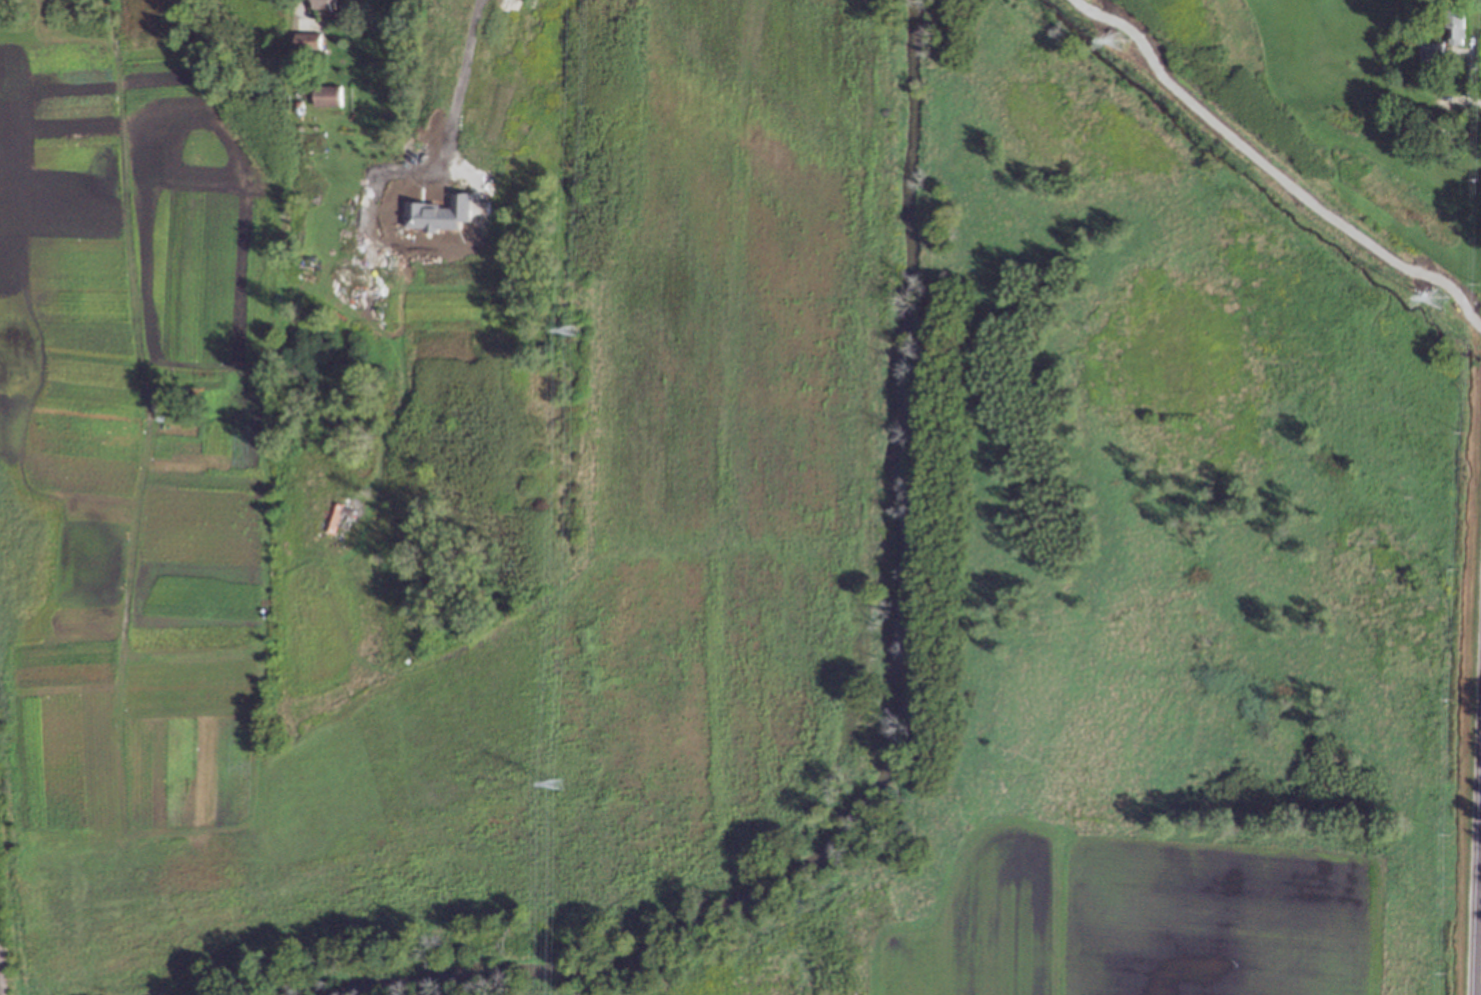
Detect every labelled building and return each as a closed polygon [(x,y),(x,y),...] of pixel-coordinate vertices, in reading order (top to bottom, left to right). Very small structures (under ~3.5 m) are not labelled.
[(314,10),(314,0),(335,0),(335,11),(314,10)] [(1443,13),(1444,0),(1459,0),(1459,11),(1467,11),(1467,29),(1466,29),(1466,39),(1463,39),(1463,46),(1449,45),(1450,30),(1443,30),(1444,13),(1443,13)] [(1426,28),(1425,36),(1404,35),(1404,27),(1426,28)] [(320,36),(320,49),(295,49),(295,48),(295,35),(295,34),(320,34),(320,36)] [(1444,45),(1443,48),(1443,63),(1433,62),(1421,62),(1422,43),(1444,45)] [(341,108),(315,108),(315,106),(315,87),(328,87),(341,87),(341,108)] [(1421,113),(1420,123),(1412,122),(1412,113),(1421,113)] [(406,227),(426,228),(426,232),(440,232),(440,228),(461,229),(462,221),(471,221),(472,193),(452,193),(452,208),(441,208),(441,202),(406,202),(406,227)]
